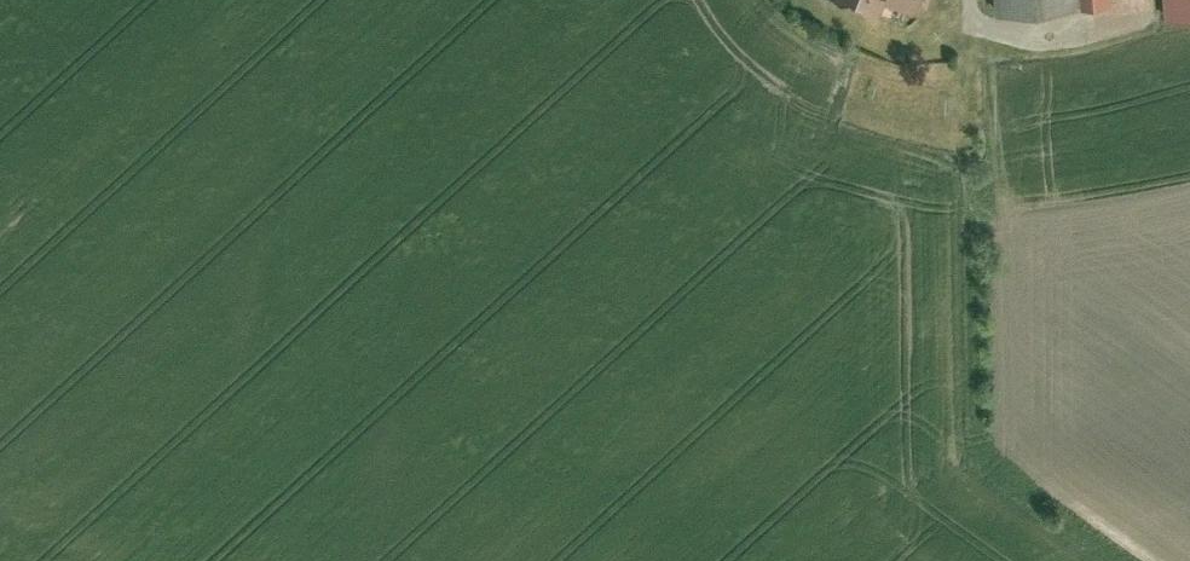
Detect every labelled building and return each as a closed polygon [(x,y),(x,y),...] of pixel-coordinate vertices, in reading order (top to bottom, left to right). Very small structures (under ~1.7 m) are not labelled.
[(893,15),(898,0),(924,10),(928,0),(850,0),(893,15)] [(1000,8),(1102,0),(999,0),(1000,8)] [(1166,18),(1189,16),(1189,0),(1164,0),(1166,18)]
